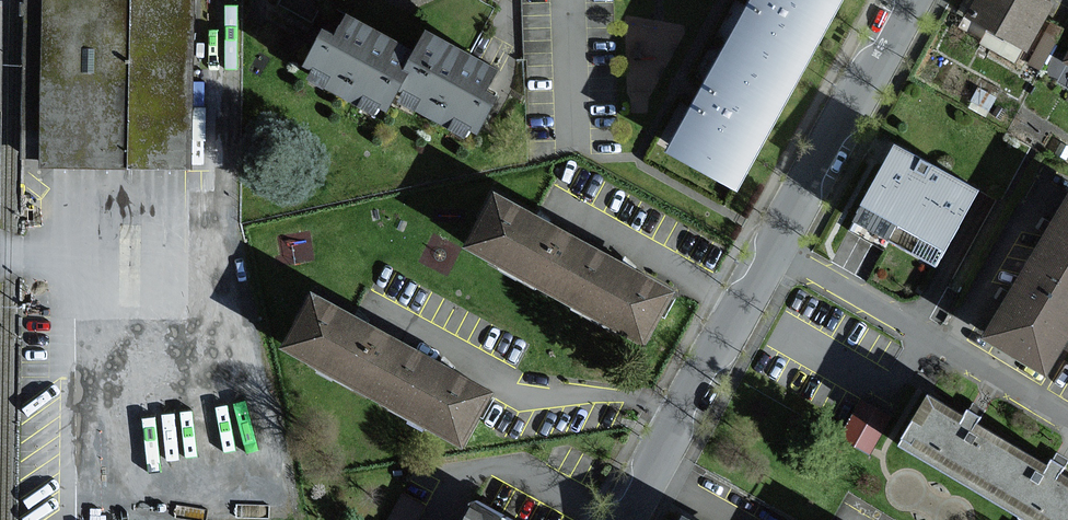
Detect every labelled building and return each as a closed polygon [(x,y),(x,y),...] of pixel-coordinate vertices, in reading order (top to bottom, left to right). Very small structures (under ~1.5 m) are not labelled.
[(22,158),(38,158),(38,169),(194,170),(194,0),(22,0),(22,158)] [(851,0),(755,0),(736,34),(809,75),(851,0)] [(969,16),(1029,47),(1054,0),(977,0),(969,16)] [(368,90),(393,104),(405,83),(423,49),(354,11),(343,32),(330,24),(312,58),(338,72),(332,82),(363,99),(368,90)] [(487,128),(503,99),(497,62),(434,28),(423,49),(405,83),(429,96),(424,105),(456,122),(461,114),(487,128)] [(742,197),(809,75),(736,34),(668,156),(742,197)] [(861,219),(936,262),(977,191),(901,148),(861,219)] [(542,220),(496,195),(468,246),(644,343),(672,292),(627,267),(542,220)] [(1008,299),(985,339),(1044,374),(1067,334),(1067,198),(1050,229),(1008,299)] [(446,368),(362,322),(311,294),(282,348),(464,448),(493,394),(446,368)] [(934,395),(905,442),(1032,519),(1067,519),(1067,476),(1065,474),(1067,468),(1067,465),(1064,462),(1058,459),(1052,468),(983,426),(990,416),(981,411),(974,406),(968,416),(934,395)] [(891,416),(864,400),(848,429),(844,436),(871,451),(891,416)] [(387,519),(416,519),(426,498),(403,487),(387,519)] [(485,505),(476,519),(510,519),(485,505)]
